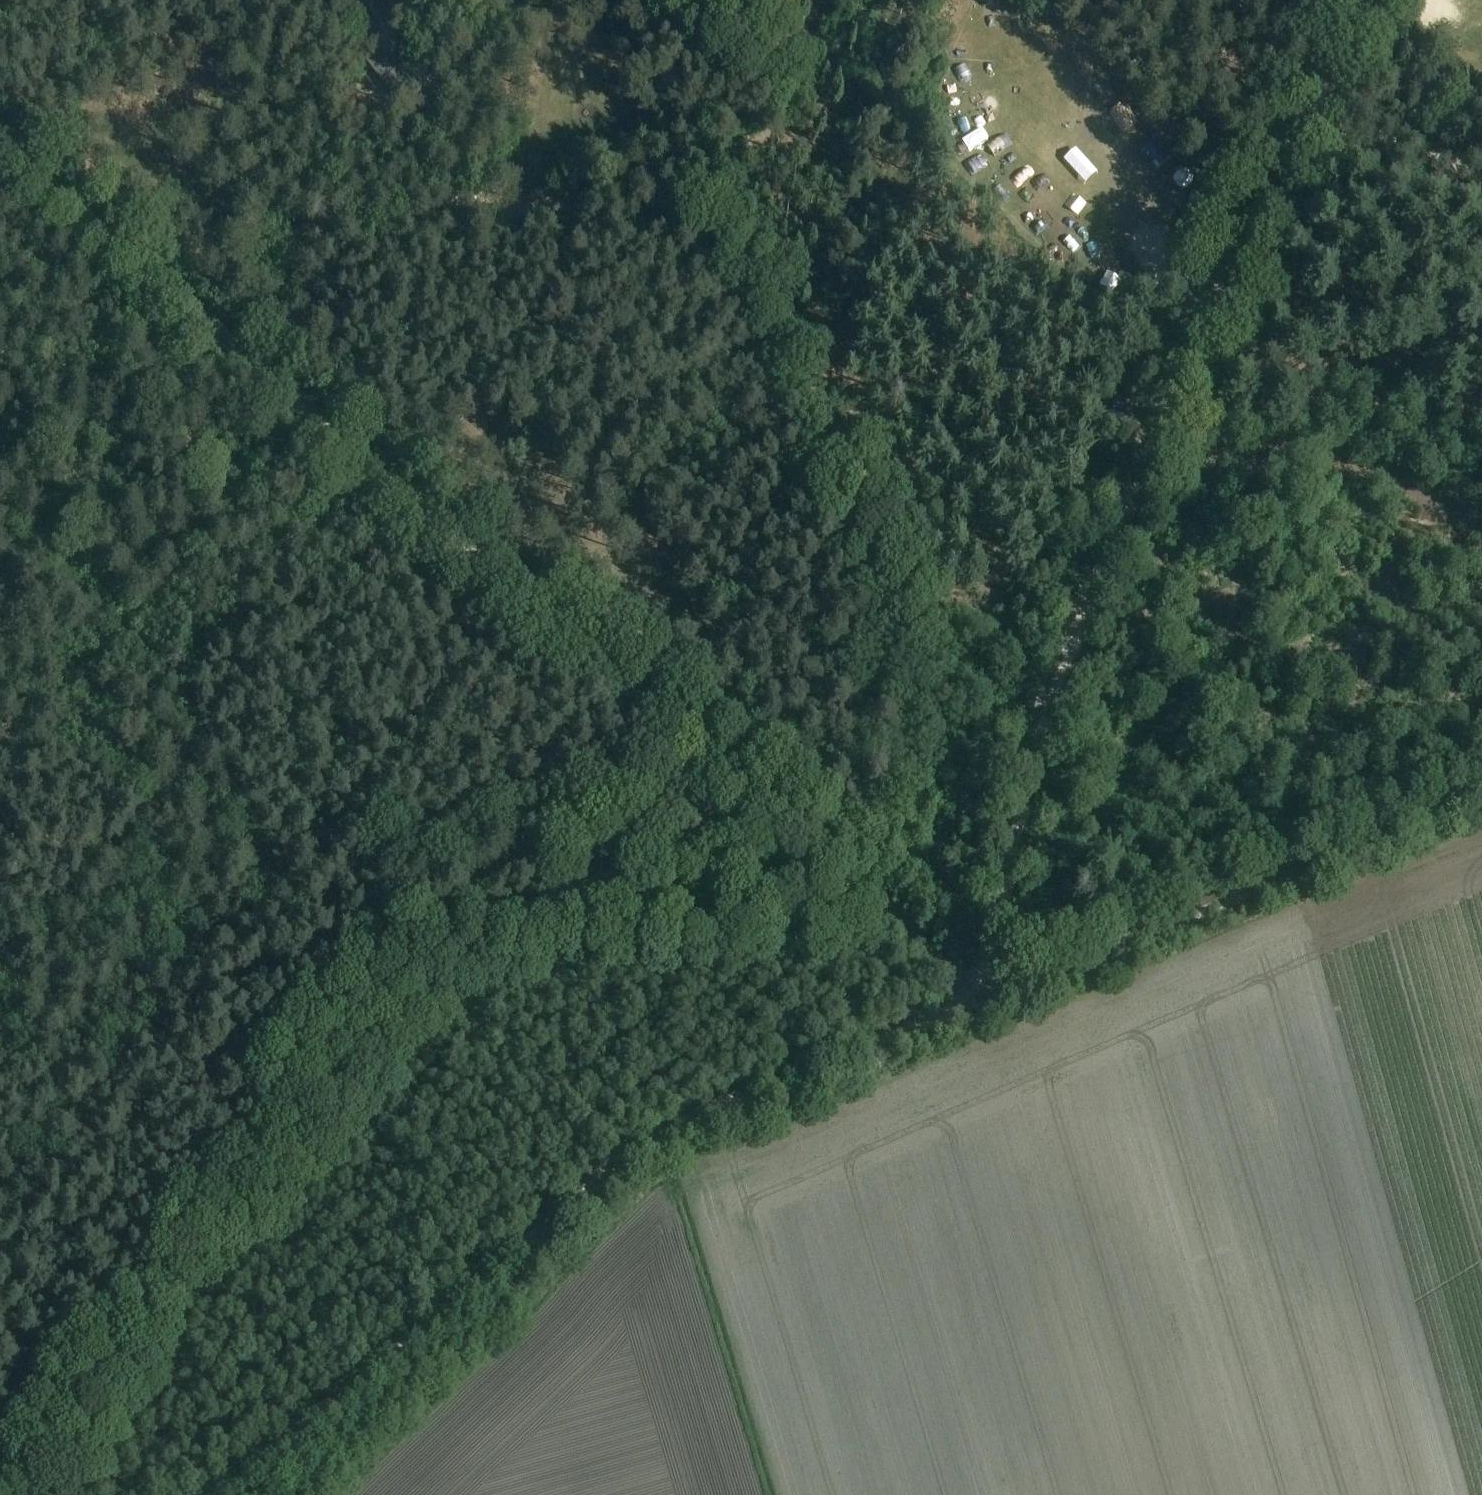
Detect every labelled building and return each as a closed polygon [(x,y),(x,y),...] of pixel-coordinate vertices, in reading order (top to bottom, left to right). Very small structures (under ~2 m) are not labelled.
[(381,51),(366,63),(392,96),(392,97),(408,86),(381,51)]
